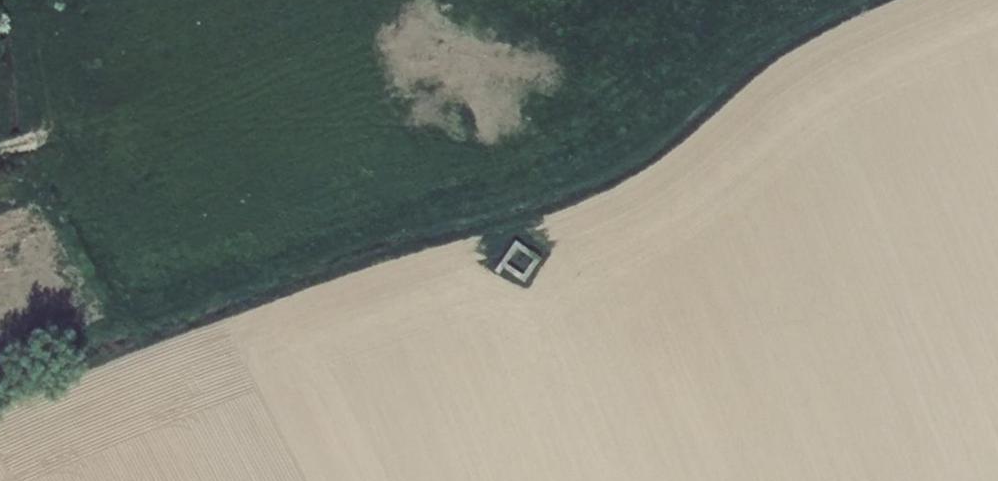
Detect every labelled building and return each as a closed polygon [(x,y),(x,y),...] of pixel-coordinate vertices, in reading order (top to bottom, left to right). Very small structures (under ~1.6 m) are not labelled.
[(541,258),(516,241),(495,271),(499,275),(504,268),(525,282),(541,258)]
